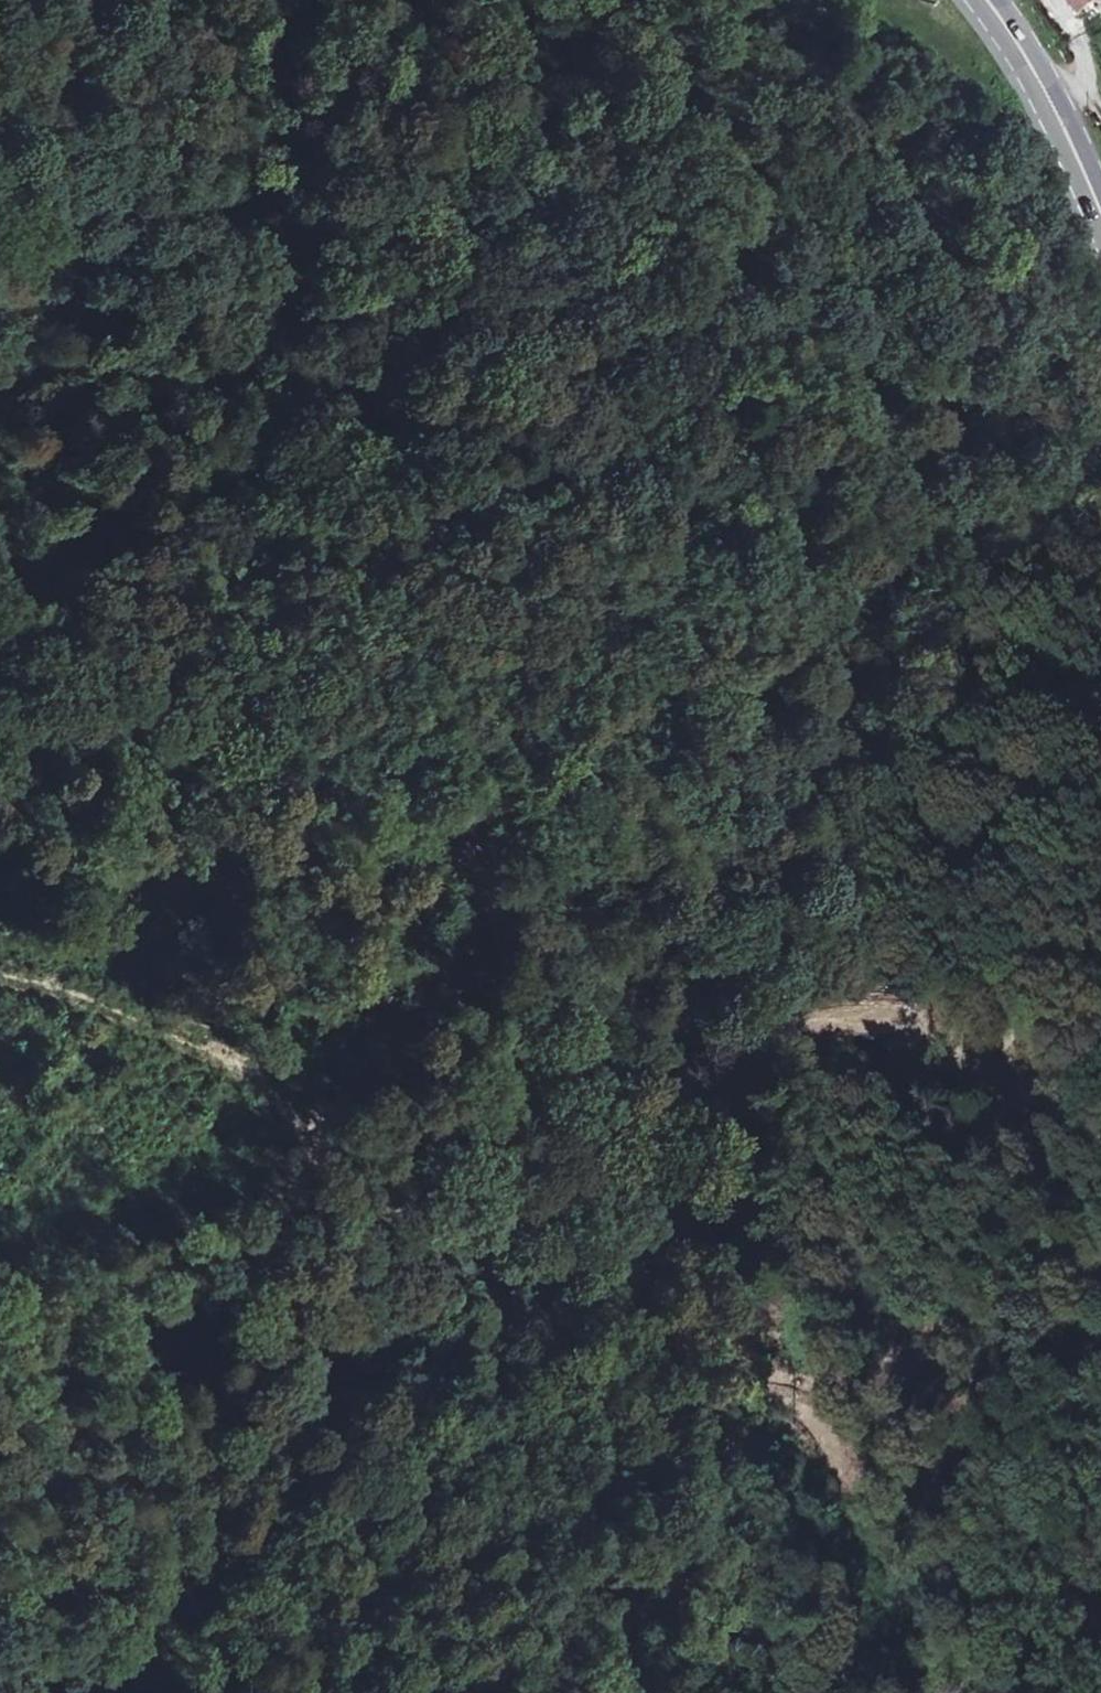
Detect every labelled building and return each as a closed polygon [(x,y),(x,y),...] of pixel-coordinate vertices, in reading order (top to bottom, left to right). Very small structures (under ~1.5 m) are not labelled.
[(1100,12),(1100,11),(1100,0),(1090,0),(1100,12)]
